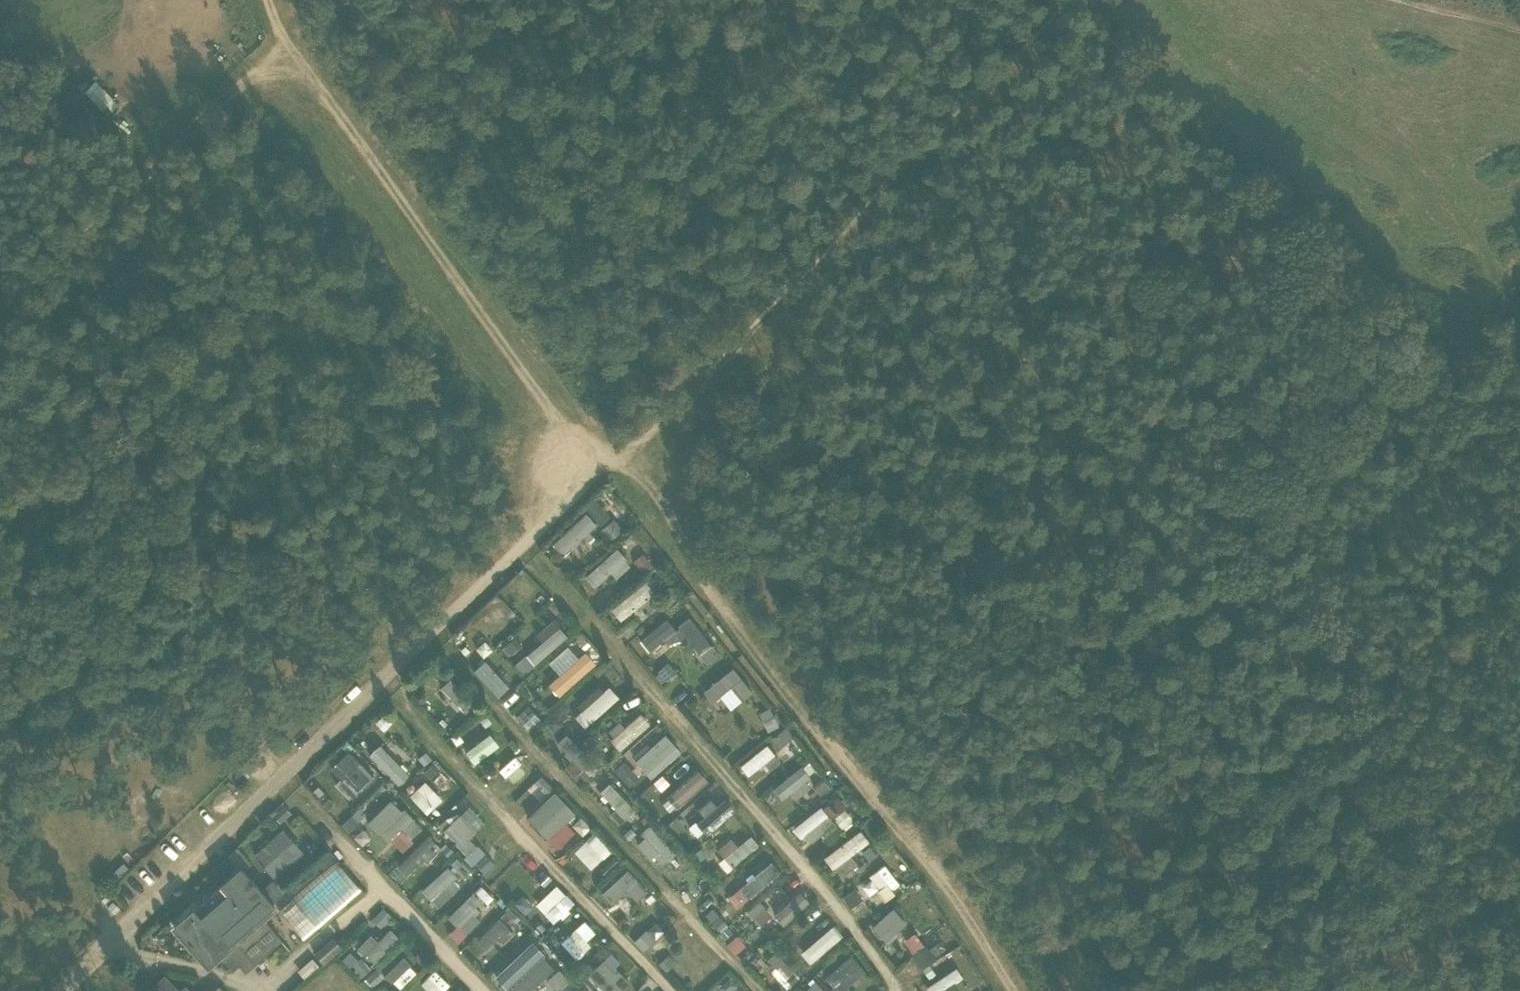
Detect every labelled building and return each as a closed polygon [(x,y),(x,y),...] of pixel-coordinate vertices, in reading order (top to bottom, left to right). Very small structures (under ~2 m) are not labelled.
[(99,80),(88,88),(109,114),(120,106),(99,80)] [(599,498),(589,507),(604,524),(615,515),(599,498)] [(586,515),(553,546),(563,558),(597,527),(586,515)] [(615,519),(602,529),(611,541),(624,531),(615,519)] [(617,548),(585,577),(595,588),(612,573),(616,578),(625,570),(620,565),(627,559),(617,548)] [(644,553),(634,561),(643,572),(653,564),(644,553)] [(571,566),(565,571),(571,578),(577,573),(571,566)] [(657,604),(651,596),(656,593),(659,590),(650,578),(612,609),(621,620),(639,606),(646,614),(657,604)] [(662,592),(671,604),(679,597),(671,585),(662,592)] [(667,621),(641,641),(649,652),(665,640),(668,644),(687,637),(700,654),(711,645),(689,617),(678,626),(680,628),(676,632),(667,621)] [(527,655),(535,664),(568,635),(560,626),(543,641),(527,655)] [(504,646),(501,649),(507,656),(510,653),(511,654),(521,645),(514,636),(504,645),(504,646)] [(585,639),(580,643),(585,650),(591,645),(585,639)] [(465,646),(461,649),(465,654),(470,651),(465,646)] [(596,662),(586,651),(549,683),(559,695),(596,662)] [(525,655),(514,665),(524,676),(535,666),(525,655)] [(667,663),(658,671),(659,672),(666,680),(667,681),(676,673),(667,663)] [(498,696),(507,688),(486,665),(477,673),(498,696)] [(743,681),(734,670),(704,694),(713,705),(714,703),(724,715),(730,710),(731,712),(742,703),(743,704),(754,694),(746,685),(748,683),(745,679),(743,681)] [(451,678),(441,687),(461,707),(466,712),(475,703),(451,678)] [(620,697),(610,686),(576,716),(585,728),(620,697)] [(415,696),(415,700),(418,704),(423,703),(426,700),(426,696),(423,693),(418,693),(415,696)] [(528,705),(516,716),(530,732),(542,721),(528,705)] [(779,726),(778,724),(774,715),(770,707),(759,713),(768,731),(779,726)] [(621,751),(651,724),(642,713),(611,740),(621,751)] [(486,728),(492,722),(487,714),(480,720),(486,728)] [(442,718),(438,722),(443,727),(447,724),(442,718)] [(786,727),(772,738),(780,747),(794,736),(786,727)] [(491,731),(464,753),(475,766),(502,743),(491,731)] [(593,731),(585,739),(592,746),(600,739),(593,731)] [(457,746),(464,741),(458,733),(451,738),(457,746)] [(557,743),(573,760),(582,769),(578,773),(579,774),(586,781),(599,768),(592,761),(567,734),(557,743)] [(652,778),(681,751),(666,735),(636,761),(652,778)] [(405,780),(409,774),(381,744),(374,748),(370,755),(399,784),(405,780)] [(780,762),(767,747),(741,768),(749,778),(766,764),(770,770),(780,762)] [(341,760),(331,769),(340,778),(343,775),(358,791),(359,791),(374,776),(349,751),(341,760)] [(426,752),(419,758),(425,765),(432,759),(426,752)] [(524,767),(513,757),(494,777),(509,791),(524,776),(520,771),(524,767)] [(435,762),(425,771),(431,777),(441,768),(435,762)] [(624,762),(615,770),(627,783),(636,774),(624,762)] [(810,779),(801,768),(773,791),(782,802),(790,795),(796,801),(811,789),(806,783),(810,779)] [(667,796),(669,799),(664,803),(670,811),(676,806),(677,808),(709,780),(699,769),(667,796)] [(821,777),(812,784),(820,796),(830,789),(821,777)] [(611,782),(601,791),(616,808),(611,814),(620,823),(625,818),(635,809),(611,782)] [(433,808),(416,790),(410,795),(427,814),(433,808)] [(324,792),(318,796),(326,806),(332,801),(324,792)] [(576,832),(567,823),(576,813),(555,792),(528,818),(548,840),(549,839),(558,849),(576,832)] [(704,831),(707,834),(707,835),(736,810),(726,799),(718,805),(711,797),(698,809),(699,811),(704,817),(697,824),(704,831)] [(844,809),(835,799),(824,808),(833,818),(844,809)] [(405,808),(402,811),(391,800),(368,822),(379,834),(383,830),(391,839),(401,829),(410,839),(423,827),(405,808)] [(835,826),(821,809),(794,831),(801,841),(805,838),(811,845),(835,826)] [(648,813),(641,820),(646,825),(653,819),(648,813)] [(460,815),(444,830),(468,854),(465,857),(473,865),(485,854),(470,838),(477,832),(460,815)] [(352,816),(342,825),(349,832),(359,823),(358,823),(352,816)] [(697,837),(704,831),(697,824),(695,822),(689,827),(697,837)] [(641,833),(657,851),(653,854),(663,865),(666,861),(667,862),(676,854),(650,825),(641,833)] [(873,837),(864,826),(822,857),(831,869),(834,867),(840,875),(856,864),(849,855),(873,837)] [(283,828),(253,854),(274,878),(304,852),(283,828)] [(631,828),(624,834),(629,840),(636,834),(631,828)] [(592,869),(613,849),(596,831),(575,850),(592,869)] [(733,867),(760,844),(752,835),(739,846),(732,837),(718,849),(725,858),(719,863),(728,873),(733,868),(733,867)] [(424,858),(427,862),(437,852),(433,848),(438,844),(429,836),(399,865),(408,874),(424,858)] [(448,857),(454,851),(446,843),(440,848),(448,857)] [(869,860),(876,854),(870,845),(862,851),(869,860)] [(240,869),(242,867),(245,871),(252,864),(238,848),(229,856),(240,869)] [(698,862),(707,855),(701,848),(692,855),(698,862)] [(564,855),(558,861),(562,865),(568,860),(564,855)] [(614,856),(601,870),(607,877),(621,862),(614,856)] [(454,873),(463,864),(457,858),(451,863),(454,866),(451,869),(454,873)] [(279,910),(306,941),(364,892),(337,860),(279,910)] [(496,884),(500,889),(503,886),(510,894),(519,886),(514,881),(521,874),(509,861),(501,868),(495,861),(487,869),(499,882),(496,884)] [(741,888),(749,897),(781,870),(773,861),(741,888)] [(858,886),(877,909),(906,886),(887,863),(858,886)] [(240,869),(208,896),(261,957),(281,939),(264,920),(262,918),(276,906),(273,903),(284,893),(273,880),(262,890),(245,871),(242,867),(240,869)] [(453,880),(457,876),(449,867),(423,890),(438,907),(460,888),(453,880)] [(724,874),(718,867),(711,873),(717,880),(724,874)] [(638,901),(649,890),(629,868),(603,894),(612,904),(627,890),(638,901)] [(546,873),(538,880),(545,886),(552,879),(546,873)] [(558,886),(538,906),(554,922),(574,903),(558,886)] [(854,890),(844,896),(851,907),(861,901),(854,890)] [(775,915),(785,926),(811,901),(801,891),(775,915)] [(448,917),(465,936),(481,920),(476,915),(480,910),(477,907),(482,902),(473,893),(448,917)] [(175,925),(209,964),(233,941),(255,964),(262,957),(261,957),(208,896),(175,925)] [(761,901),(749,912),(762,926),(773,915),(761,901)] [(513,917),(515,919),(518,916),(509,906),(505,910),(506,912),(501,916),(507,922),(513,917)] [(383,908),(375,917),(383,926),(392,917),(383,908)] [(714,908),(705,916),(711,922),(712,921),(720,915),(714,908)] [(905,923),(891,908),(870,926),(886,944),(897,935),(894,932),(905,923)] [(574,915),(561,922),(567,932),(580,925),(574,915)] [(720,915),(712,921),(722,932),(729,925),(720,915)] [(624,916),(617,923),(623,930),(630,923),(624,916)] [(477,940),(486,949),(497,938),(501,942),(512,931),(499,918),(477,940)] [(813,963),(845,936),(835,924),(803,951),(813,963)] [(578,927),(561,941),(577,959),(594,945),(578,927)] [(728,927),(720,934),(725,939),(733,932),(728,927)] [(358,948),(373,964),(399,938),(390,929),(378,941),(371,934),(358,948)] [(791,929),(782,936),(788,942),(796,935),(791,929)] [(646,930),(634,942),(644,952),(656,940),(647,931),(646,930)] [(738,934),(728,944),(738,954),(748,944),(738,934)] [(314,954),(324,964),(343,947),(333,937),(314,954)] [(555,938),(552,941),(557,947),(560,943),(555,938)] [(930,949),(936,956),(946,948),(940,940),(930,949)] [(545,955),(533,941),(496,976),(510,990),(531,990),(555,968),(544,956),(545,955)] [(712,982),(722,973),(693,942),(684,950),(698,966),(693,971),(703,983),(709,978),(712,982)] [(922,969),(936,959),(926,944),(912,954),(922,969)] [(422,948),(413,957),(419,964),(428,955),(422,948)] [(350,968),(353,965),(360,959),(352,950),(341,960),(350,968)] [(786,979),(794,971),(776,951),(768,959),(786,979)] [(228,952),(221,959),(233,972),(238,968),(234,963),(236,961),(228,952)] [(406,955),(385,974),(399,990),(420,970),(406,955)] [(834,987),(841,980),(848,988),(867,971),(852,955),(826,978),(834,987)] [(665,957),(658,964),(666,972),(673,965),(665,957)] [(356,968),(363,976),(371,968),(361,958),(360,959),(353,965),(356,968)] [(588,975),(605,990),(615,990),(618,988),(621,990),(630,982),(618,971),(616,973),(610,967),(605,973),(597,966),(588,975)] [(428,990),(441,990),(450,984),(436,968),(421,982),(428,990)] [(963,977),(957,968),(926,987),(929,990),(942,990),(963,977)] [(384,977),(377,969),(366,978),(374,987),(384,977)] [(582,969),(577,974),(581,978),(586,973),(582,969)] [(568,980),(558,970),(548,980),(557,990),(568,980)] [(161,974),(148,987),(151,990),(178,990),(161,974)]
